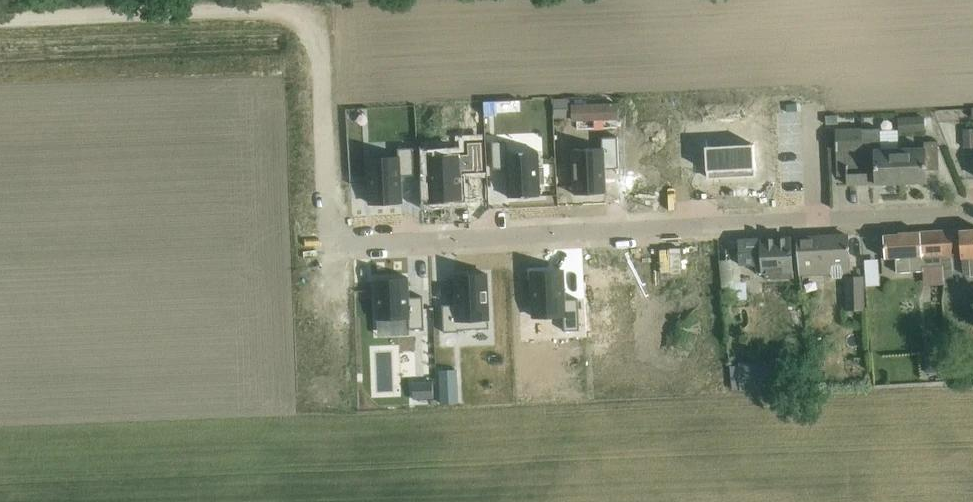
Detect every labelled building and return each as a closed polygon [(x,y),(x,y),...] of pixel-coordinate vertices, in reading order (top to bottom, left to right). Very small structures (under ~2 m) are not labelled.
[(567,100),(555,101),(555,117),(567,116),(567,100)] [(837,115),(826,115),(826,124),(837,124),(837,115)] [(925,117),(898,118),(899,132),(926,131),(926,129),(926,125),(925,118),(925,117)] [(938,125),(944,146),(953,143),(947,122),(938,125)] [(880,129),(835,130),(837,170),(846,170),(847,176),(847,185),(876,184),(901,183),(900,148),(899,148),(881,149),(880,129)] [(963,129),(964,148),(972,148),(972,129),(963,129)] [(602,147),(572,148),(574,193),(606,192),(605,168),(619,167),(617,135),(601,136),(602,147)] [(507,140),(492,141),(493,168),(507,168),(509,197),(541,195),(540,182),(544,182),(543,167),(539,167),(538,150),(508,152),(507,140)] [(469,154),(429,156),(431,201),(447,200),(463,199),(462,188),(462,181),(462,171),(475,170),(483,170),(482,154),(482,142),(468,143),(469,154)] [(923,147),(900,148),(901,183),(927,182),(926,170),(939,169),(938,142),(923,142),(923,147)] [(729,145),(706,147),(706,158),(707,179),(732,177),(755,176),(754,144),(729,145)] [(398,157),(368,159),(370,204),(402,202),(401,176),(415,175),(413,147),(398,148),(398,157)] [(940,230),(943,266),(944,287),(953,286),(951,255),(961,254),(962,259),(963,274),(971,274),(971,277),(972,277),(972,229),(955,229),(940,230)] [(943,266),(940,230),(901,232),(901,233),(885,234),(886,257),(896,257),(897,272),(924,270),(924,266),(943,266)] [(846,236),(796,238),(798,274),(830,272),(832,277),(840,276),(842,272),(850,272),(849,236),(846,236)] [(739,240),(739,241),(739,256),(740,265),(741,265),(757,264),(757,273),(765,273),(766,279),(776,279),(792,278),(790,238),(763,239),(761,239),(756,239),(751,240),(748,240),(739,240)] [(733,259),(719,260),(723,300),(736,299),(735,290),(734,282),(733,259)] [(563,270),(531,272),(533,317),(564,315),(565,331),(580,330),(579,299),(565,299),(565,298),(565,289),(564,289),(563,270)] [(450,305),(443,305),(444,328),(444,332),(452,332),(459,332),(459,330),(469,329),(490,328),(488,298),(487,274),(469,275),(455,275),(456,286),(456,294),(456,299),(456,303),(457,303),(457,304),(450,305)] [(409,277),(376,279),(378,320),(409,318),(410,329),(425,328),(423,296),(410,297),(409,277)] [(862,278),(845,279),(847,312),(863,312),(862,278)] [(741,281),(735,282),(735,290),(736,299),(743,298),(741,281)] [(927,373),(943,371),(942,357),(926,359),(927,373)] [(780,361),(740,363),(742,391),(781,389),(780,361)] [(444,371),(440,371),(441,385),(457,384),(457,370),(454,370),(447,371),(444,371)] [(433,389),(433,382),(431,382),(413,383),(414,399),(434,398),(433,389)]
